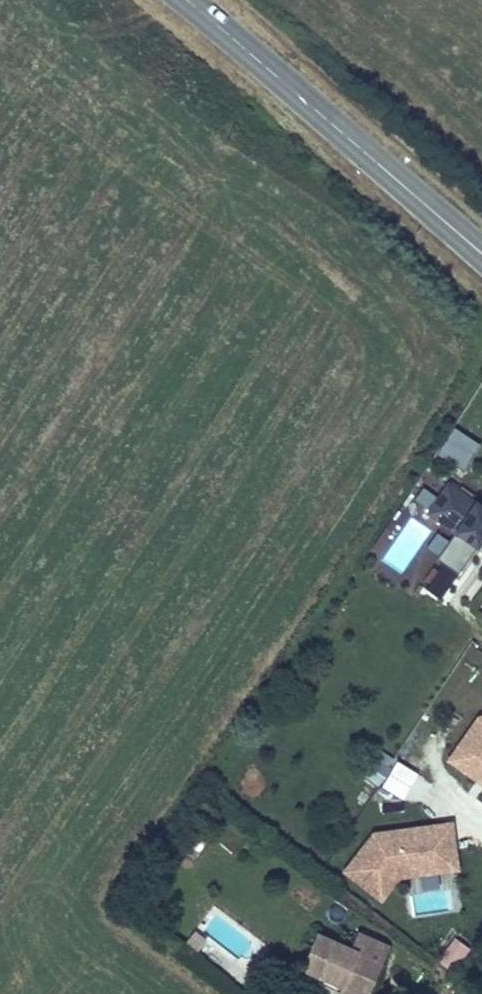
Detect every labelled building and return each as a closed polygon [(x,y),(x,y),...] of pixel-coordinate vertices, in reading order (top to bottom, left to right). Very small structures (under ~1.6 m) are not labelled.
[(462,469),(480,443),(454,425),(436,451),(462,469)] [(448,482),(425,514),(454,535),(476,551),(478,552),(481,546),(481,506),(479,504),(448,482)] [(476,551),(454,535),(436,561),(458,576),(476,551)] [(477,717),(445,763),(481,788),(481,716),(477,717)] [(379,752),(363,775),(376,784),(392,761),(379,752)] [(445,875),(441,848),(456,846),(453,823),(372,834),(342,874),(382,906),(400,881),(445,875)] [(460,873),(456,846),(441,848),(445,875),(460,873)] [(372,967),(380,971),(391,948),(358,933),(351,950),(317,935),(300,974),(319,982),(340,992),(339,993),(370,993),(373,987),(365,983),(372,967)] [(446,966),(462,947),(449,936),(433,956),(446,966)] [(365,983),(373,987),(380,971),(372,967),(365,983)] [(314,993),(317,993),(339,993),(340,992),(319,982),(314,993)]
